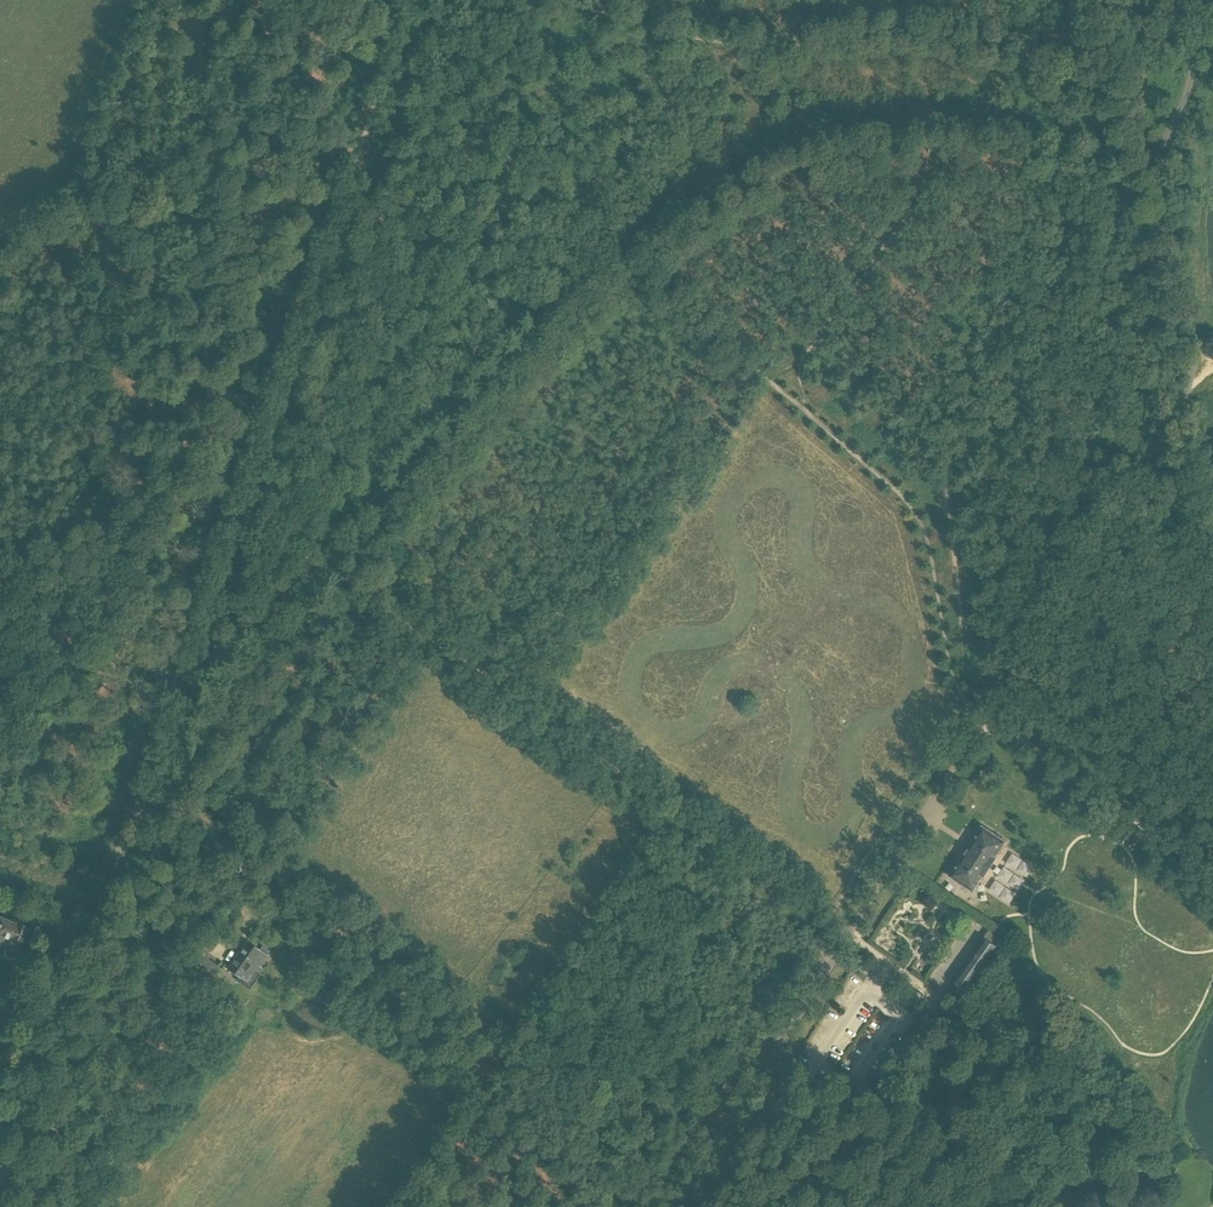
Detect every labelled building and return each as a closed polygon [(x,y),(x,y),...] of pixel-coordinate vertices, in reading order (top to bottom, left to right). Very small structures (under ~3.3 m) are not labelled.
[(973,891),(1006,841),(982,826),(949,876),(973,891)] [(0,915),(0,943),(6,946),(4,951),(6,956),(12,958),(17,956),(29,927),(0,915)] [(948,989),(952,992),(954,990),(962,996),(997,946),(984,938),(954,981),(954,980),(948,989)] [(260,949),(247,940),(237,954),(260,972),(270,958),(259,950),(260,949)] [(219,970),(214,966),(195,952),(187,963),(210,981),(219,970)] [(227,968),(241,978),(241,977),(248,982),(254,974),(257,976),(260,972),(237,954),(227,968)]
